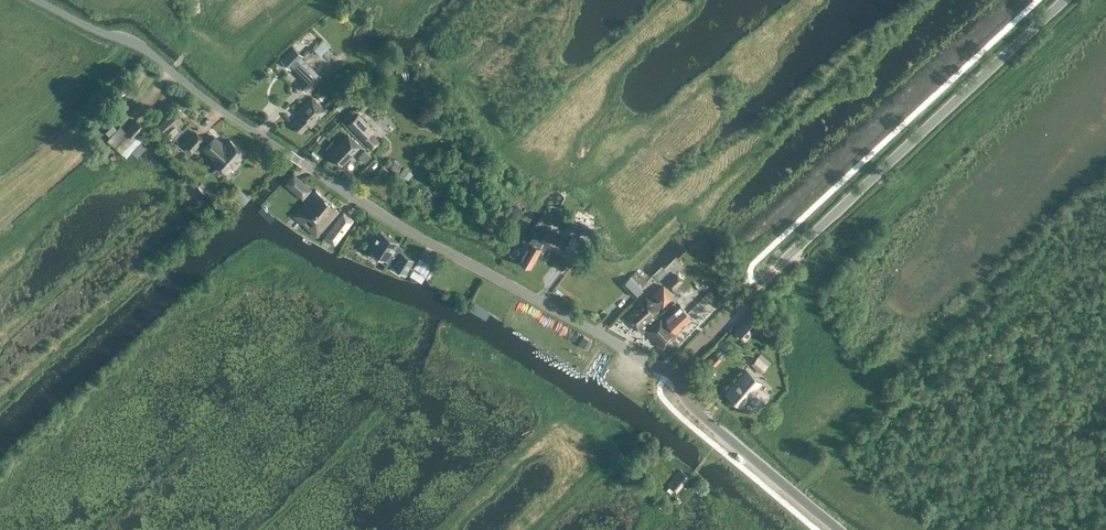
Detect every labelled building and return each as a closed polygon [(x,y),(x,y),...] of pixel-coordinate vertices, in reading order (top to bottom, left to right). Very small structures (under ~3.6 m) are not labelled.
[(314,59),(330,47),(323,38),(307,51),(314,59)] [(281,60),(289,68),(302,83),(299,86),(305,92),(321,76),(304,57),(293,46),(281,60)] [(300,117),(292,125),(300,133),(308,125),(310,127),(325,111),(312,98),(296,114),(300,117)] [(208,124),(217,125),(217,113),(209,112),(208,124)] [(174,113),(159,126),(164,132),(179,119),(174,113)] [(372,149),(378,142),(368,131),(370,128),(357,115),(347,125),(372,149)] [(137,119),(125,134),(134,141),(147,128),(137,119)] [(186,146),(192,151),(203,139),(197,133),(186,146)] [(331,154),(342,164),(360,146),(349,135),(331,154)] [(215,136),(204,149),(214,158),(213,159),(227,173),(233,166),(235,168),(241,162),(239,160),(245,153),(230,140),(225,146),(215,136)] [(365,163),(371,156),(365,150),(359,157),(365,163)] [(365,177),(372,170),(366,164),(359,171),(365,177)] [(306,195),(311,189),(300,180),(294,185),(306,195)] [(278,195),(288,209),(300,200),(289,186),(278,195)] [(243,202),(248,197),(240,190),(235,195),(243,202)] [(339,211),(315,191),(293,217),(317,237),(339,211)] [(270,215),(263,208),(258,211),(266,218),(270,215)] [(336,245),(355,220),(345,212),(326,236),(336,245)] [(568,228),(575,232),(573,235),(582,240),(588,228),(579,223),(573,220),(568,228)] [(499,235),(507,240),(514,229),(507,224),(499,235)] [(369,249),(372,251),(371,253),(383,260),(384,258),(393,264),(392,265),(394,267),(393,268),(403,274),(404,273),(406,274),(415,260),(395,248),(399,242),(380,231),(369,249)] [(519,262),(530,268),(541,248),(538,246),(539,243),(557,252),(563,241),(546,232),(542,239),(534,234),(519,262)] [(601,269),(607,265),(602,258),(596,263),(601,269)] [(684,280),(677,274),(667,284),(673,291),(684,280)] [(707,274),(696,283),(701,290),(712,281),(707,274)] [(630,276),(622,284),(634,297),(642,289),(630,276)] [(680,289),(687,301),(699,295),(692,282),(680,289)] [(647,297),(640,304),(625,317),(637,330),(637,329),(640,332),(641,333),(644,331),(661,349),(677,334),(676,332),(678,331),(680,331),(682,329),(682,327),(691,318),(680,306),(678,307),(674,302),(659,315),(656,311),(658,309),(662,306),(663,306),(674,296),(664,284),(652,295),(653,296),(649,300),(647,297)] [(701,312),(712,304),(703,293),(688,306),(694,313),(699,309),(701,312)] [(746,339),(753,331),(757,335),(765,327),(753,315),(738,331),(746,339)] [(768,321),(773,327),(777,323),(772,317),(768,321)] [(544,330),(553,333),(557,321),(548,318),(544,330)] [(563,353),(575,359),(580,350),(568,344),(563,353)] [(588,349),(582,356),(589,361),(594,354),(588,349)] [(761,373),(768,365),(770,367),(774,361),(762,351),(758,357),(751,365),(761,373)] [(709,357),(712,363),(721,357),(717,352),(709,357)] [(727,393),(740,405),(748,397),(752,400),(751,402),(758,408),(769,395),(763,389),(761,390),(757,386),(761,382),(747,370),(727,393)] [(648,403),(649,397),(641,395),(639,401),(648,403)] [(668,485),(676,492),(689,478),(681,471),(668,485)]
